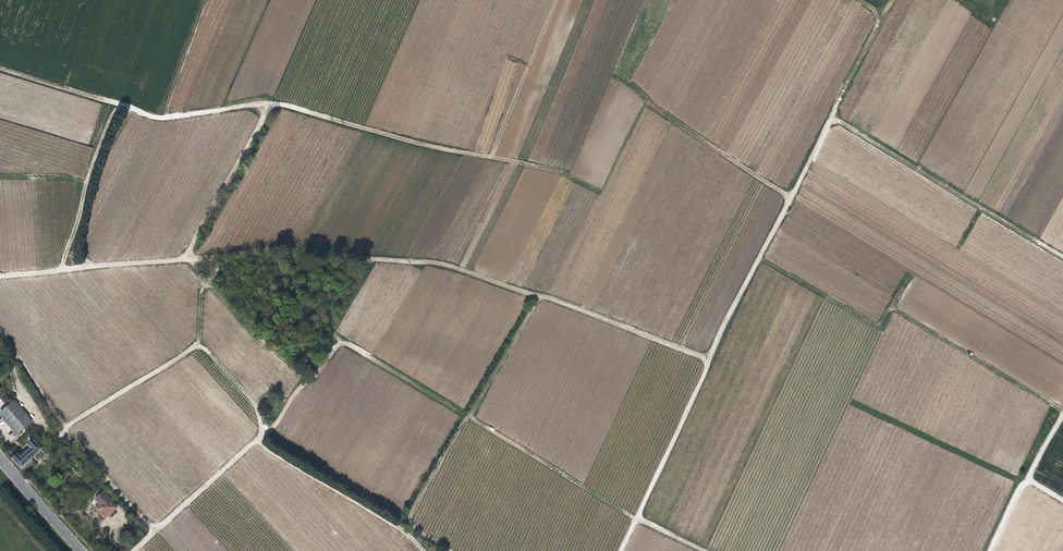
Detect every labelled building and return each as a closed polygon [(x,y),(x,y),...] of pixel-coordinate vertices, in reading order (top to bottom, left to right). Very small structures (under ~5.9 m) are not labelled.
[(1,396),(6,403),(6,404),(9,401),(1,390),(0,389),(0,395),(1,396)] [(32,421),(14,401),(11,403),(9,401),(6,404),(8,406),(7,407),(0,413),(5,419),(18,434),(32,421)] [(31,459),(33,457),(38,462),(46,454),(33,440),(28,445),(31,448),(20,458),(17,455),(12,459),(25,474),(31,468),(35,464),(31,459)] [(114,509),(117,507),(103,492),(95,499),(101,506),(97,509),(96,510),(104,519),(107,517),(111,513),(114,509)] [(101,506),(95,499),(91,503),(97,509),(101,506)]
